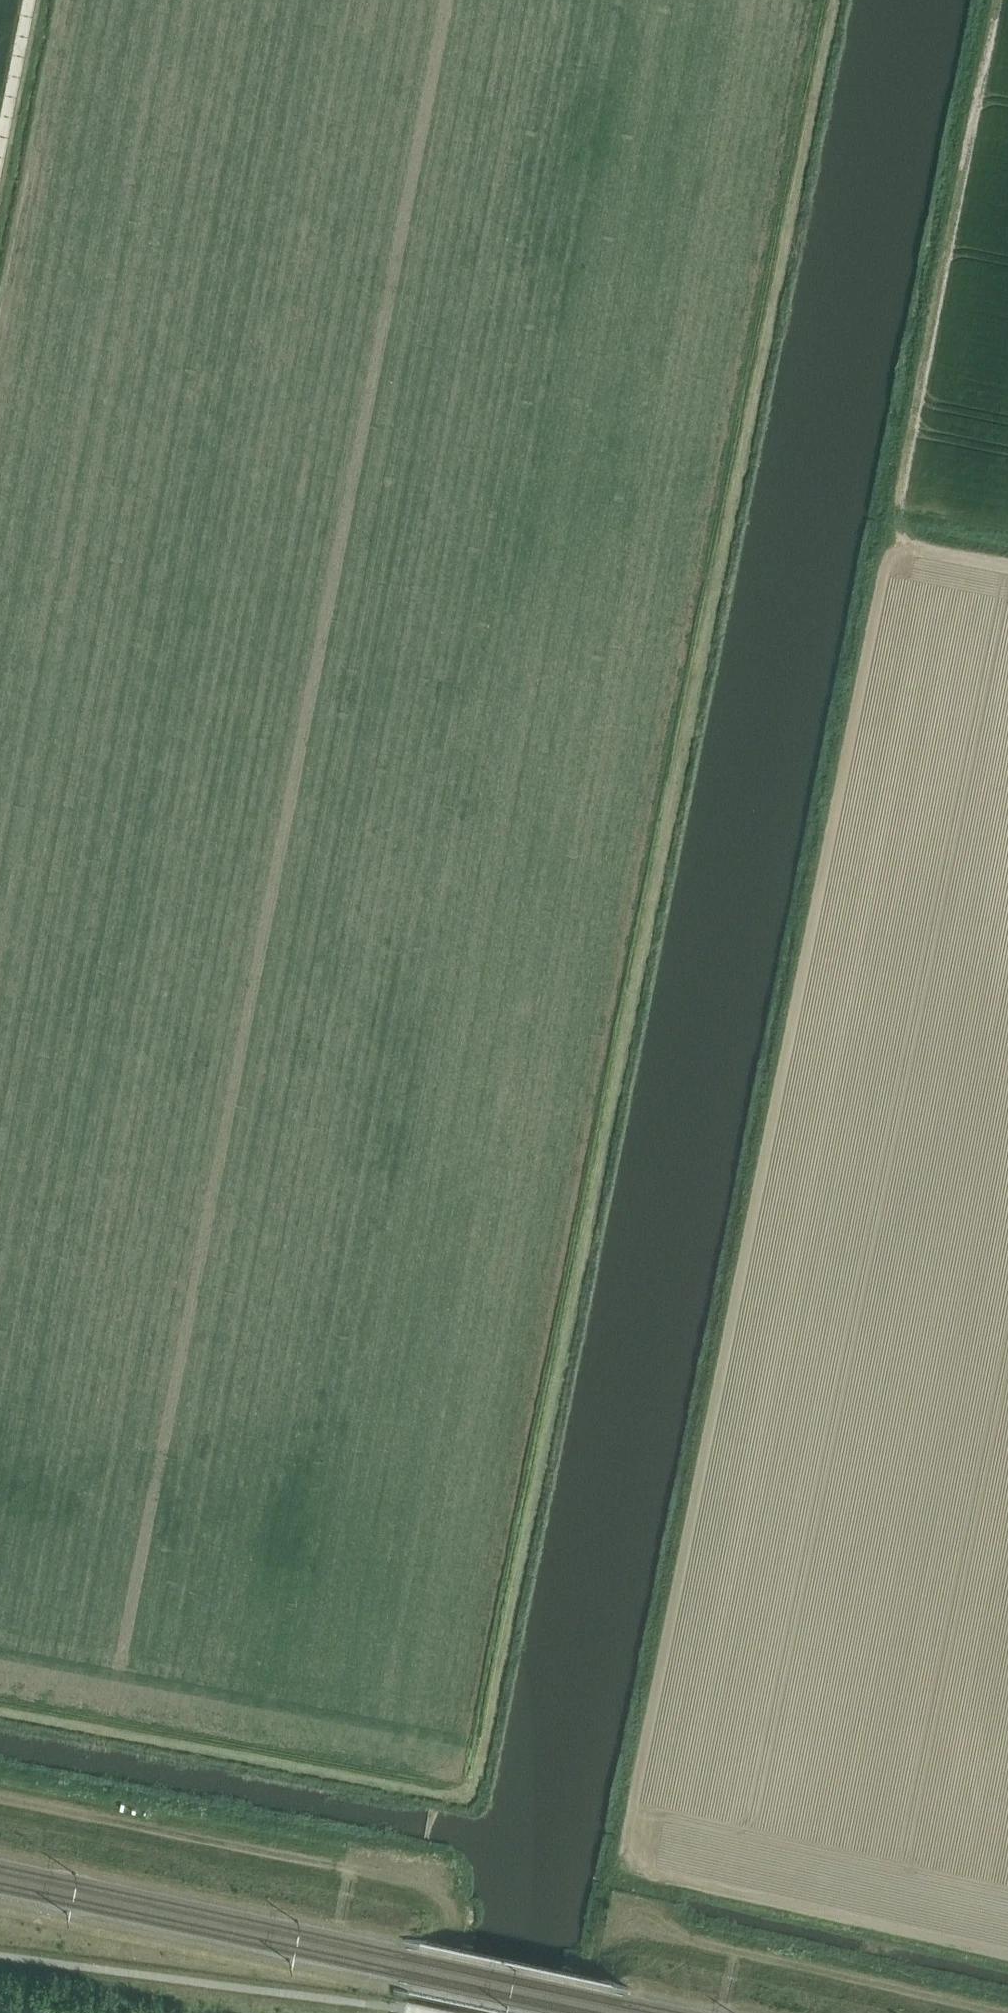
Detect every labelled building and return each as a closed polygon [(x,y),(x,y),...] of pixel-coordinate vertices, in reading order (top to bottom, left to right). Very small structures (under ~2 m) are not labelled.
[(379,1943),(381,1934),(361,1929),(358,1937),(379,1943)]
